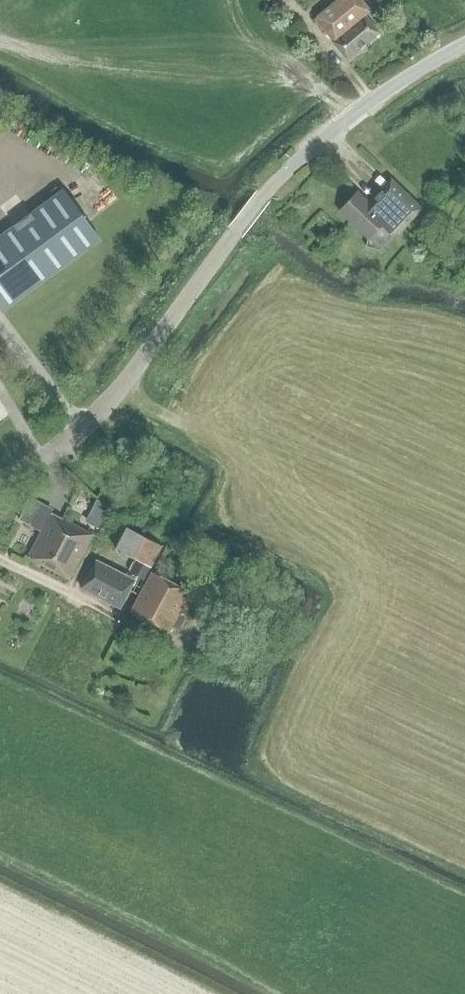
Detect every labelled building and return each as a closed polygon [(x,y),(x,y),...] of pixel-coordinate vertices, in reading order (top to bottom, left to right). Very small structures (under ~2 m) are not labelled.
[(380,32),(365,14),(370,10),(361,0),(338,0),(316,19),(333,40),(332,41),(347,59),(380,32)] [(358,192),(340,211),(368,239),(366,246),(380,250),(398,231),(400,232),(411,220),(422,209),(399,186),(391,178),(368,202),(358,192)] [(2,312),(99,239),(62,189),(0,235),(0,310),(2,312)] [(427,230),(423,226),(412,237),(416,242),(427,230)] [(455,258),(446,267),(456,275),(464,266),(455,258)] [(96,500),(93,507),(106,514),(110,507),(96,500)] [(69,578),(93,534),(51,512),(28,556),(69,578)] [(137,593),(162,546),(127,527),(115,548),(137,560),(130,572),(136,576),(134,581),(117,572),(113,579),(109,577),(109,576),(107,575),(111,568),(96,560),(81,587),(120,608),(130,590),(137,593)] [(184,615),(195,594),(152,571),(130,613),(168,633),(172,627),(179,630),(186,616),(184,615)]
